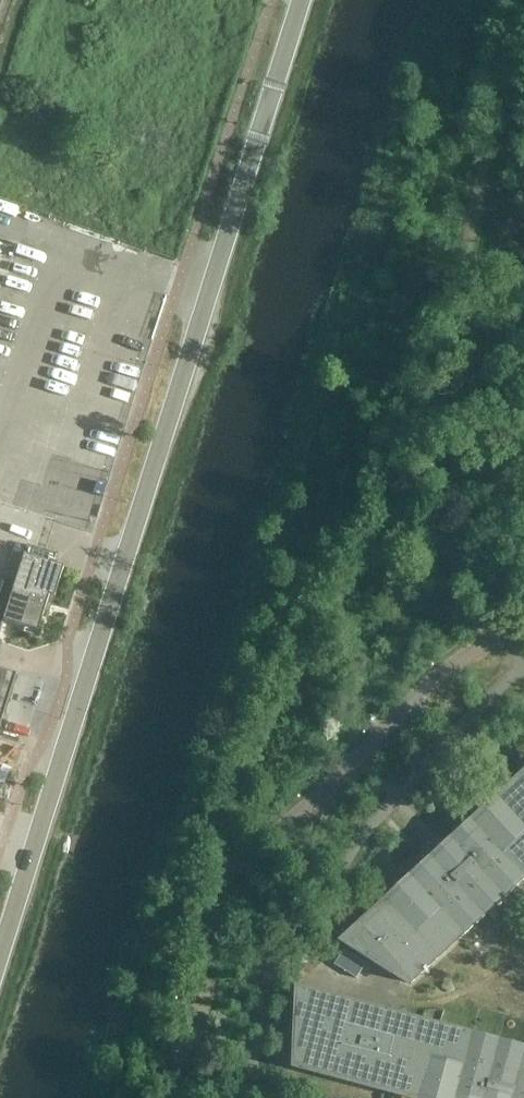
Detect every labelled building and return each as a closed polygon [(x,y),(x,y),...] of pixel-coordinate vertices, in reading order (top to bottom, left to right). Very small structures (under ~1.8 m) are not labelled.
[(51,563),(52,556),(52,554),(38,553),(37,559),(24,555),(15,585),(49,595),(54,597),(64,567),(51,563)] [(3,619),(3,620),(38,631),(49,595),(15,585),(4,619),(3,619)] [(16,673),(0,668),(0,725),(16,673)] [(472,824),(478,831),(460,847),(454,841),(432,860),(438,867),(419,884),(413,878),(341,944),(398,980),(399,978),(401,974),(411,984),(523,880),(523,776),(472,824)] [(295,987),(292,1065),(417,1097),(523,1097),(523,1047),(295,987)]
